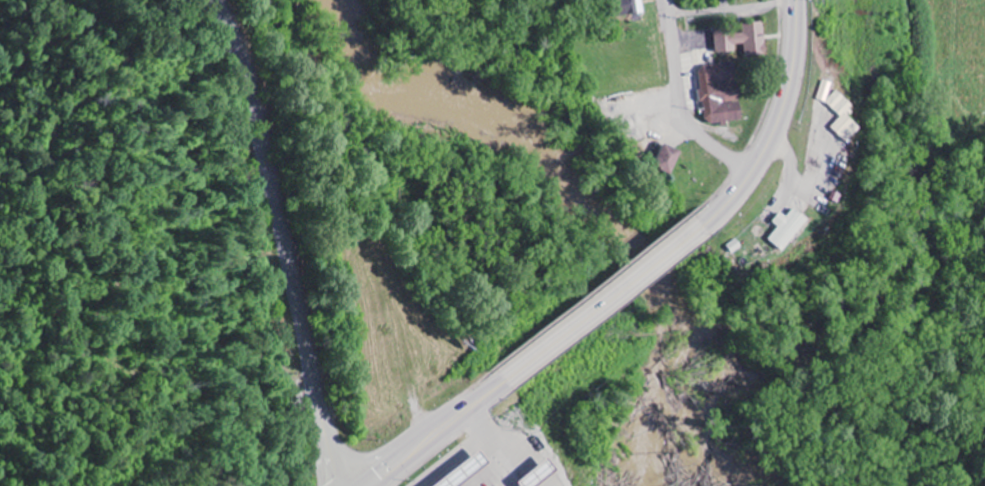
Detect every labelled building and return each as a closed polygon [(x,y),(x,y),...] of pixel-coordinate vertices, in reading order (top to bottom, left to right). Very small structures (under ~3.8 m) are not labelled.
[(632,16),(649,12),(647,0),(629,0),(632,16)] [(747,56),(768,55),(766,22),(744,24),(745,29),(717,30),(718,52),(738,51),(738,46),(747,45),(747,56)] [(745,120),(740,82),(728,83),(725,63),(701,66),(709,125),(745,120)] [(855,106),(838,90),(827,103),(841,116),(830,128),(846,143),(856,132),(843,119),(855,106)] [(685,152),(668,144),(658,167),(675,175),(685,152)] [(774,222),(780,228),(770,239),(784,252),(811,221),(797,208),(788,218),(783,213),(774,222)]
